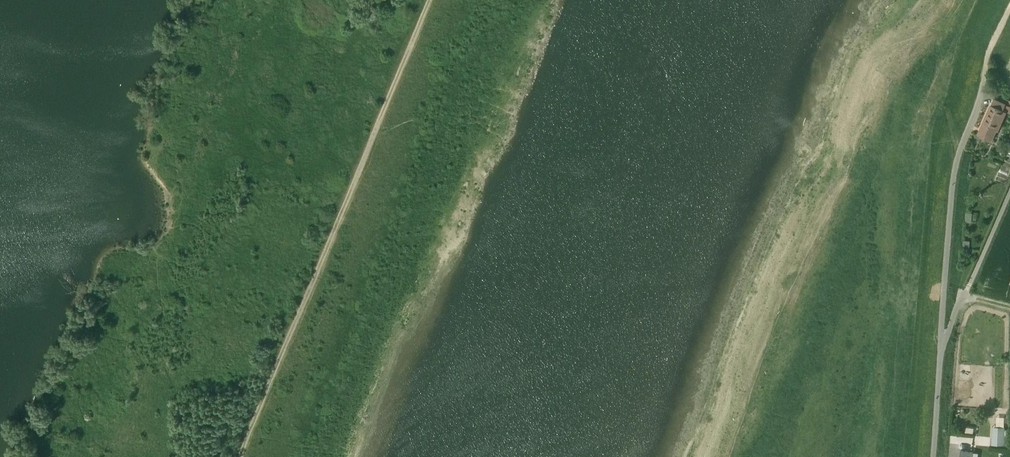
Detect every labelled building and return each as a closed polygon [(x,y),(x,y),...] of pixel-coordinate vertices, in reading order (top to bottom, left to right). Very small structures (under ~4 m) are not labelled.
[(991,105),(983,124),(979,133),(990,138),(994,129),(995,129),(1003,110),(991,105)] [(1004,445),(1004,439),(1005,427),(997,427),(997,439),(992,439),(992,444),(1004,445)]
